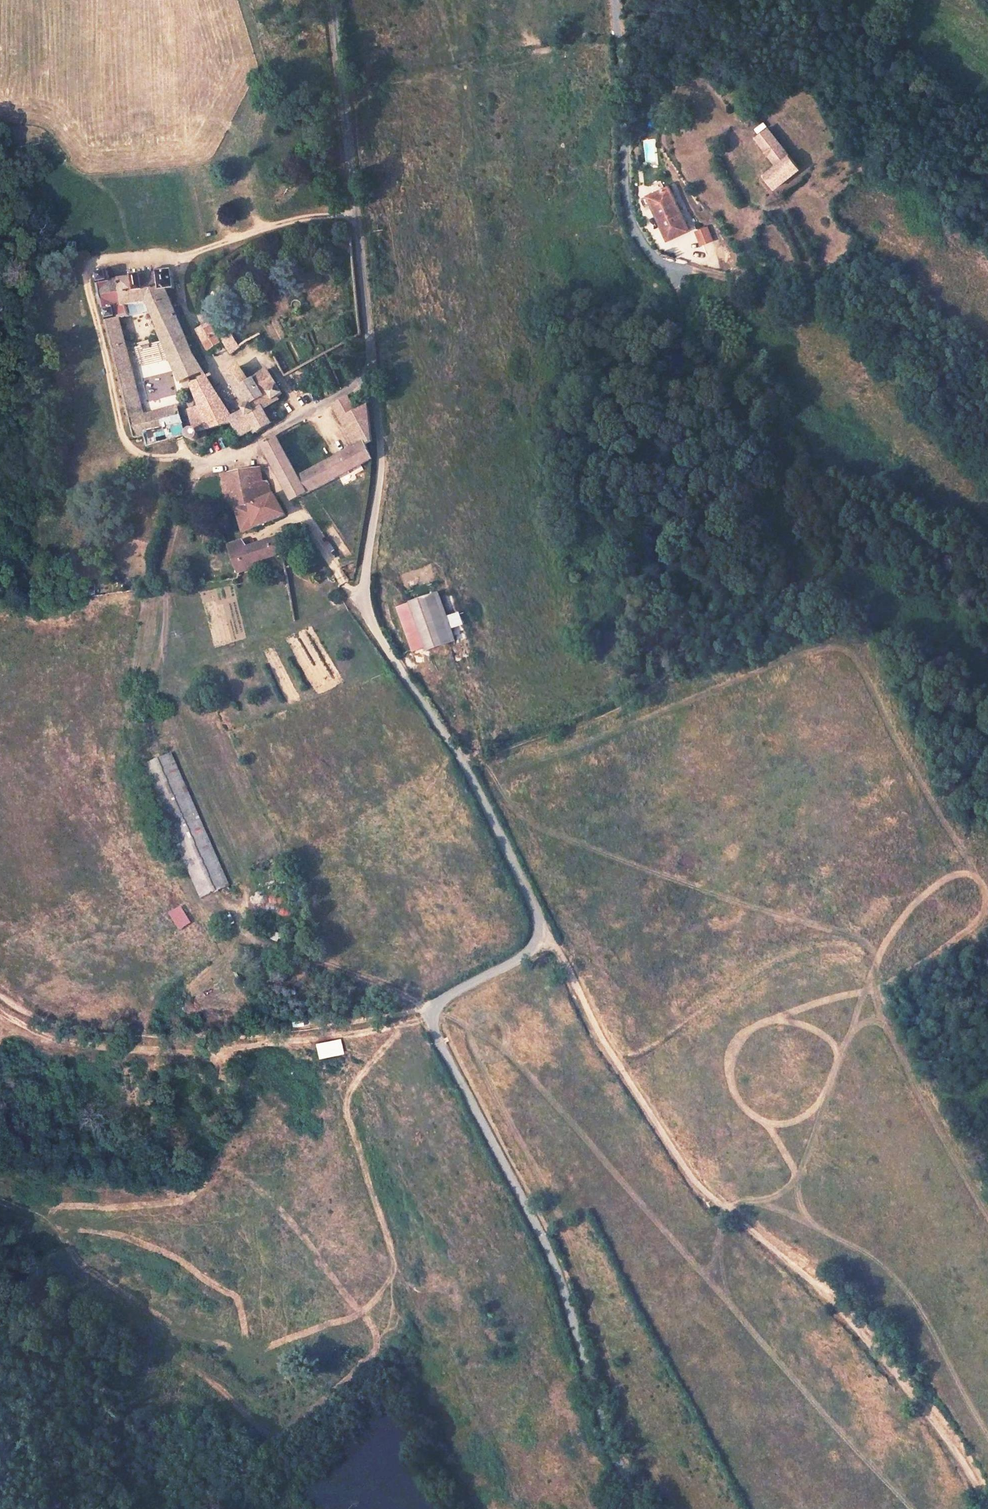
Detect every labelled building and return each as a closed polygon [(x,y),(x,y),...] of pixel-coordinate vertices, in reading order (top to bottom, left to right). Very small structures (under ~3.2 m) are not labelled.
[(806,172),(769,125),(753,136),(774,163),(761,173),(776,192),(806,172)] [(687,228),(665,176),(656,179),(659,187),(646,193),(664,237),(687,228)] [(707,228),(695,232),(700,245),(712,241),(707,228)] [(175,290),(174,271),(111,281),(108,271),(96,274),(134,438),(143,436),(146,448),(187,437),(179,405),(142,413),(117,320),(129,317),(126,308),(147,304),(180,380),(203,371),(193,355),(175,310),(168,293),(175,290)] [(220,342),(209,326),(196,332),(206,350),(220,342)] [(230,354),(239,347),(232,336),(221,342),(230,354)] [(260,408),(282,394),(268,370),(248,382),(239,369),(223,377),(247,417),(232,425),(239,441),(269,424),(260,408)] [(230,425),(204,381),(184,388),(200,433),(230,425)] [(293,500),(369,463),(365,453),(370,449),(367,410),(357,416),(349,403),(333,412),(351,449),(321,465),(297,477),(272,441),(261,446),(293,500)] [(259,500),(257,485),(254,470),(217,474),(226,511),(234,508),(259,500)] [(283,516),(262,483),(257,485),(259,500),(234,508),(241,530),(283,516)] [(278,547),(274,537),(246,547),(242,541),(227,547),(235,574),(257,567),(257,562),(271,558),(268,550),(278,547)] [(424,654),(454,644),(450,630),(447,619),(437,595),(407,606),(422,647),(424,654)] [(407,606),(394,611),(409,652),(422,647),(407,606)] [(463,626),(460,615),(447,619),(450,630),(463,626)] [(214,746),(217,760),(223,759),(220,745),(214,746)] [(229,888),(173,757),(143,770),(198,901),(229,888)] [(184,906),(171,911),(178,930),(191,925),(184,906)] [(276,932),(274,939),(282,942),(285,935),(276,932)] [(341,1040),(316,1044),(319,1059),(344,1055),(341,1040)]
